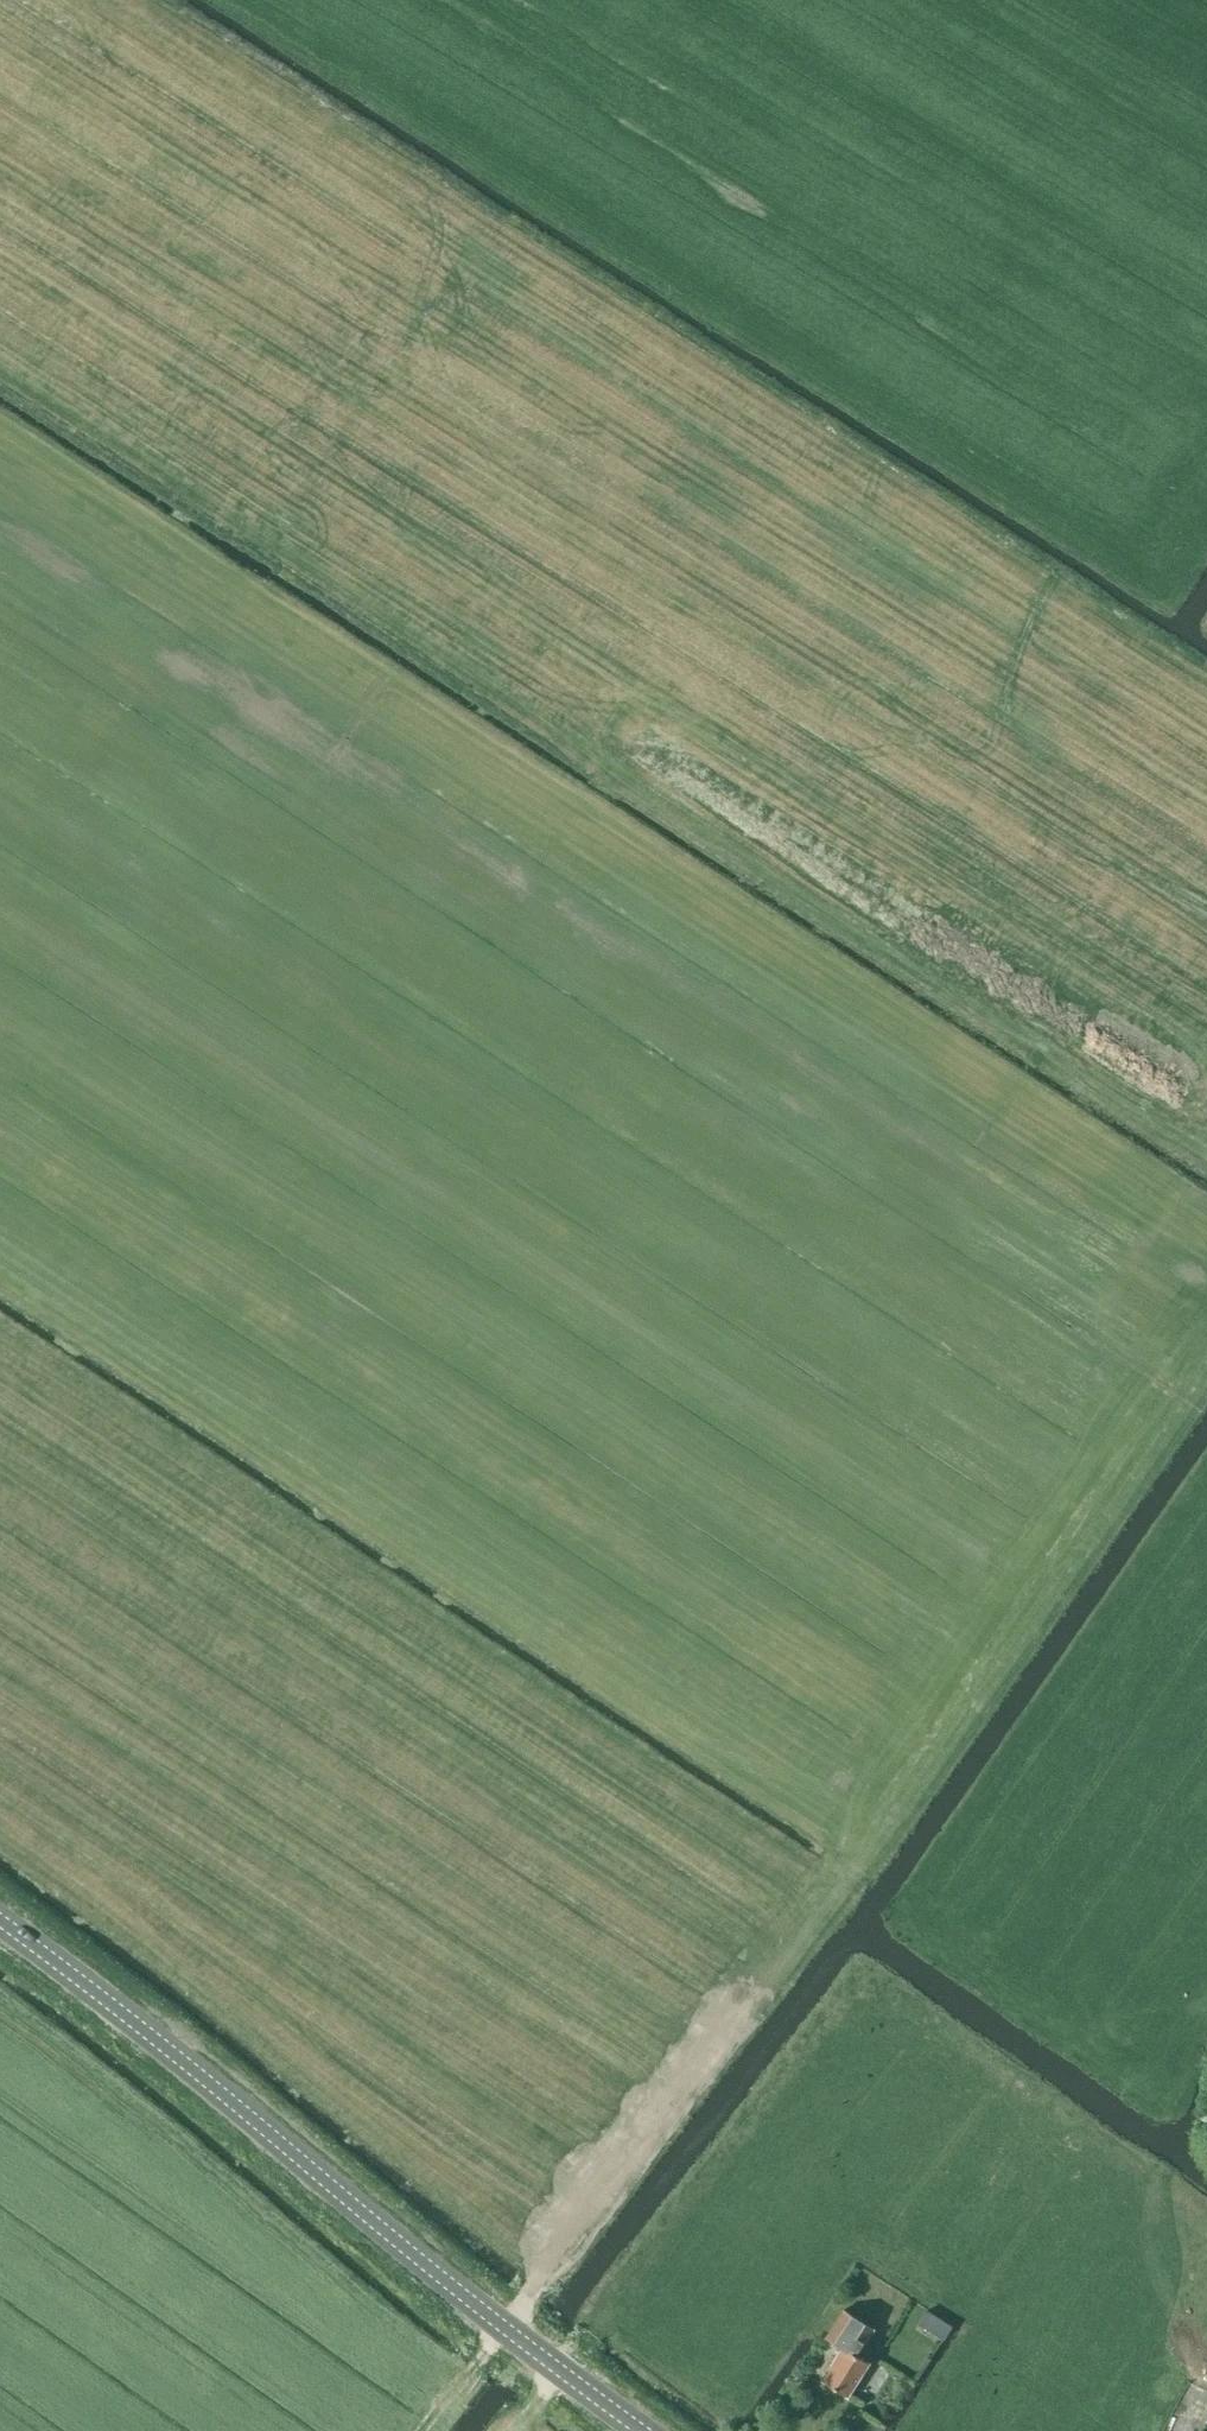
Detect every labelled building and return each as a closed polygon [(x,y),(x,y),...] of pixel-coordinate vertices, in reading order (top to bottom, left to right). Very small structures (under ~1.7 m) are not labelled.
[(869,2362),(857,2354),(873,2329),(843,2310),(827,2335),(843,2346),(821,2379),(847,2396),(869,2362)]
